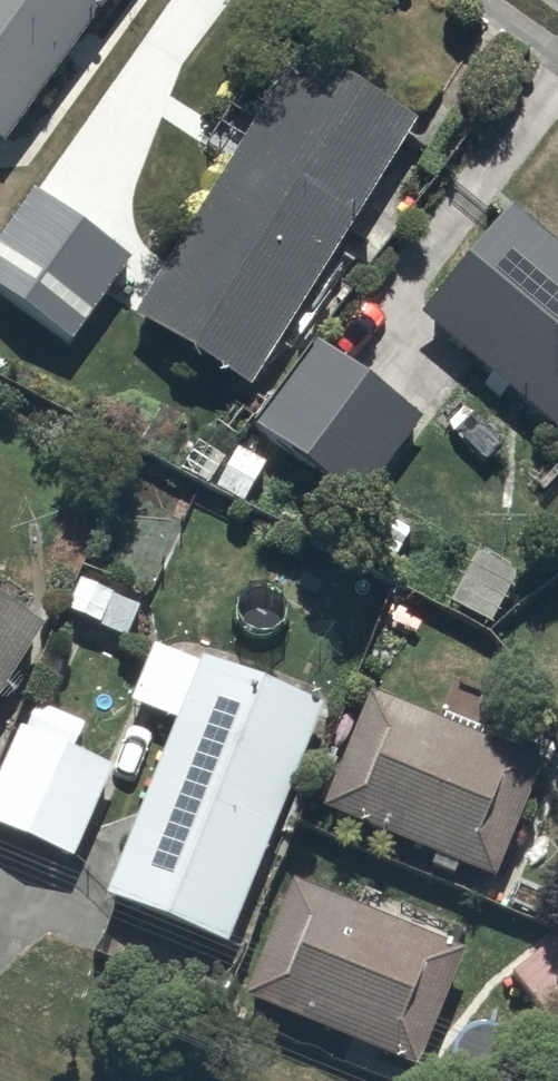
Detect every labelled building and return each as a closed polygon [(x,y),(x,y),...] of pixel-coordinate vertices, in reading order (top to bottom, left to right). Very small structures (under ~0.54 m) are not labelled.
[(3,163),(120,0),(0,0),(0,161),(3,163)] [(247,401),(417,137),(301,61),(129,325),(247,401)] [(421,329),(557,448),(557,261),(513,222),(421,329)] [(314,353),(249,436),(353,518),(418,435),(314,353)] [(134,462),(66,620),(127,646),(145,604),(150,606),(200,490),(134,462)] [(476,559),(449,616),(491,637),(518,579),(476,559)] [(44,642),(0,615),(0,711),(44,642)] [(130,713),(173,730),(103,914),(230,962),(322,721),(152,656),(130,713)] [(371,705),(320,824),(431,872),(428,879),(450,888),(453,881),(489,896),(540,778),(371,705)] [(0,780),(0,838),(72,872),(114,783),(19,739),(0,780)] [(462,965),(287,894),(240,1010),(415,1080),(462,965)] [(509,989),(552,1038),(534,1053),(554,1077),(557,1073),(557,947),(509,989)]
